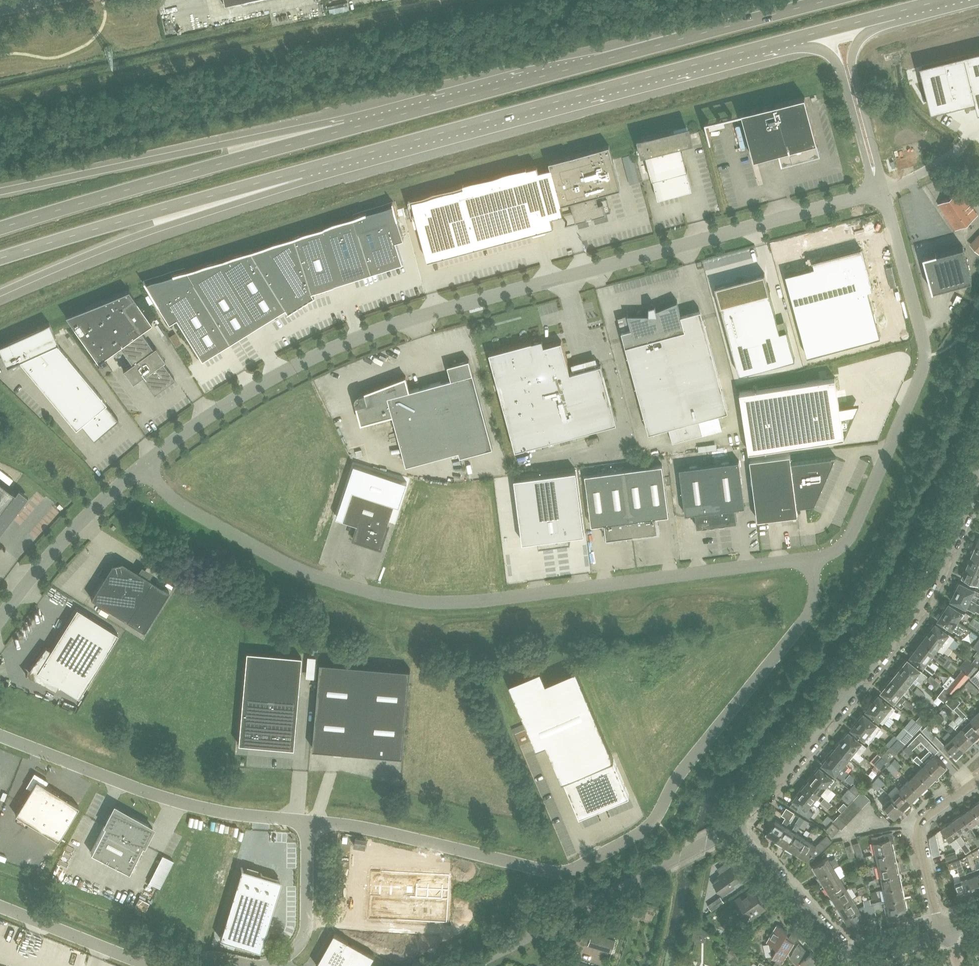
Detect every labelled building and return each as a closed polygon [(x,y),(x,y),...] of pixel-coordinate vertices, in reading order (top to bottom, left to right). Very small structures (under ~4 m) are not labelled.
[(922,66),(925,81),(923,81),(927,94),(929,93),(931,101),(938,99),(943,98),(945,105),(948,105),(948,107),(957,105),(956,103),(974,98),(975,100),(978,113),(978,112),(978,50),(969,52),(969,54),(922,66)] [(820,154),(805,96),(742,111),(754,158),(778,151),(782,164),(803,159),(803,158),(807,157),(820,154)] [(680,127),(641,136),(643,144),(645,150),(646,152),(641,153),(641,154),(645,153),(652,179),(653,178),(658,198),(678,192),(690,188),(690,189),(692,189),(687,169),(681,144),(685,143),(686,145),(691,144),(690,138),(686,125),(680,127)] [(463,184),(408,199),(412,213),(415,213),(416,215),(419,226),(428,260),(532,231),(545,228),(553,226),(551,216),(563,213),(560,203),(561,203),(571,201),(576,219),(576,220),(587,217),(592,216),(606,212),(610,211),(611,210),(611,209),(607,197),(598,199),(597,199),(596,194),(599,193),(620,187),(613,160),(609,144),(549,161),(551,167),(539,170),(537,165),(527,167),(526,166),(463,183),(463,184)] [(977,215),(960,189),(939,203),(956,229),(977,215)] [(145,280),(144,280),(157,302),(159,304),(169,321),(176,316),(202,358),(284,307),(287,312),(315,294),(312,290),(404,261),(397,240),(405,237),(399,217),(394,201),(393,202),(394,204),(367,212),(290,236),(291,237),(292,237),(294,242),(255,254),(252,249),(253,249),(252,248),(172,273),(172,274),(146,282),(145,280)] [(933,289),(972,278),(963,245),(936,252),(928,255),(931,267),(927,268),(933,289)] [(807,355),(808,355),(880,336),(880,335),(868,290),(872,288),(872,289),(873,289),(873,288),(872,288),(861,247),(813,260),(813,259),(812,260),(812,261),(813,261),(814,266),(786,274),(786,273),(785,274),(807,355)] [(764,272),(715,286),(718,296),(718,295),(739,373),(795,358),(787,329),(780,331),(777,321),(767,282),(764,272)] [(165,383),(174,376),(162,360),(164,359),(165,359),(155,345),(153,347),(140,329),(151,321),(136,300),(128,289),(65,315),(73,326),(98,360),(100,363),(106,359),(104,355),(119,345),(131,362),(123,368),(132,382),(133,381),(135,379),(137,382),(137,381),(140,379),(140,380),(141,379),(139,377),(141,375),(153,392),(162,385),(162,386),(162,385),(165,383)] [(728,410),(703,318),(701,309),(681,314),(677,300),(657,308),(656,305),(649,307),(649,313),(627,313),(631,328),(622,330),(624,339),(649,431),(668,426),(673,441),(703,433),(699,418),(728,410)] [(98,392),(93,387),(79,370),(74,365),(75,364),(57,343),(58,342),(49,322),(0,344),(0,351),(3,358),(6,365),(8,365),(10,364),(13,367),(14,367),(13,366),(16,364),(17,364),(15,361),(18,360),(19,360),(75,427),(86,419),(98,434),(106,427),(106,428),(115,421),(115,420),(116,419),(118,418),(106,404),(105,402),(106,402),(98,392)] [(155,324),(168,344),(170,343),(157,323),(155,324)] [(570,372),(561,340),(544,345),(542,338),(532,341),(489,352),(515,449),(617,422),(601,363),(570,372)] [(469,359),(448,364),(451,378),(432,383),(450,452),(459,450),(460,455),(493,447),(473,372),(469,359)] [(112,370),(106,361),(98,367),(104,375),(112,370)] [(450,452),(432,383),(410,389),(406,376),(360,393),(360,394),(360,396),(359,398),(358,399),(356,401),(356,400),(356,401),(362,422),(393,414),(406,464),(450,452)] [(835,377),(740,391),(749,451),(834,438),(844,436),(849,426),(848,425),(853,414),(841,416),(839,406),(835,377)] [(833,462),(836,455),(791,461),(790,453),(750,458),(756,505),(757,519),(798,513),(797,504),(805,503),(805,504),(815,503),(816,499),(815,498),(831,461),(833,462)] [(717,523),(724,523),(737,521),(735,507),(745,506),(739,459),(709,463),(717,523)] [(697,526),(717,523),(709,463),(679,467),(685,513),(695,512),(697,526)] [(354,464),(337,516),(343,518),(358,523),(353,537),(368,542),(374,544),(381,546),(389,522),(388,522),(394,504),(399,505),(407,482),(354,464)] [(658,531),(657,524),(656,516),(669,514),(662,464),(624,469),(632,534),(658,531)] [(584,533),(576,469),(514,477),(523,541),(538,539),(539,546),(570,542),(569,535),(584,533)] [(604,523),(605,531),(606,538),(632,534),(624,469),(585,474),(592,524),(604,523)] [(3,528),(28,495),(18,488),(14,492),(12,490),(12,491),(0,482),(0,532),(3,528)] [(975,547),(974,550),(973,550),(971,554),(972,554),(971,556),(978,559),(978,548),(975,547)] [(966,567),(978,573),(978,562),(970,558),(970,559),(969,559),(967,563),(968,563),(966,567)] [(135,569),(135,570),(134,571),(122,563),(113,565),(105,578),(103,577),(91,597),(143,630),(168,590),(135,569)] [(966,567),(964,571),(963,570),(962,575),(963,575),(962,576),(978,583),(978,584),(978,573),(966,567)] [(955,591),(970,598),(973,593),(978,596),(978,591),(960,581),(959,583),(958,582),(956,587),(957,587),(955,591)] [(970,598),(955,591),(954,593),(953,593),(951,597),(952,598),(951,599),(970,609),(975,611),(976,610),(978,612),(978,603),(971,598),(970,598)] [(945,608),(943,611),(957,620),(960,616),(962,617),(965,613),(949,603),(948,604),(947,603),(944,607),(945,608)] [(32,676),(33,677),(56,689),(58,683),(78,696),(118,633),(76,607),(51,649),(46,646),(31,666),(30,668),(30,670),(30,672),(30,674),(32,676)] [(957,620),(943,611),(941,614),(940,613),(938,617),(939,618),(938,619),(959,633),(962,629),(967,633),(970,629),(957,620)] [(970,622),(978,628),(978,620),(973,617),(970,622)] [(955,637),(950,634),(935,623),(934,624),(933,623),(931,627),(931,628),(929,631),(948,645),(955,637)] [(924,637),(923,639),(929,643),(928,645),(935,650),(936,648),(938,650),(940,650),(943,652),(948,645),(929,631),(927,633),(927,632),(923,637),(924,637)] [(937,651),(935,650),(928,645),(929,643),(923,639),(921,642),(920,641),(917,645),(918,645),(915,648),(934,662),(937,659),(944,664),(948,659),(939,652),(938,654),(936,652),(937,651)] [(910,656),(927,669),(933,673),(936,669),(930,664),(933,661),(934,662),(915,648),(914,650),(913,650),(909,654),(910,655),(910,656)] [(250,743),(260,744),(292,746),(294,726),(295,726),(301,655),(246,651),(238,743),(249,744),(250,744),(250,743)] [(903,664),(901,666),(914,677),(922,683),(928,675),(922,671),(907,659),(906,660),(905,659),(902,663),(903,664)] [(328,749),(372,753),(373,753),(373,755),(397,757),(397,759),(398,759),(398,755),(400,755),(403,756),(411,669),(320,661),(313,748),(328,749)] [(969,665),(965,670),(967,671),(966,672),(971,675),(978,667),(977,667),(973,663),(970,666),(969,665)] [(896,673),(894,675),(901,680),(900,682),(906,686),(908,685),(912,688),(915,684),(911,681),(914,677),(901,666),(899,669),(898,668),(895,672),(896,673)] [(601,807),(629,795),(614,759),(611,751),(609,748),(594,712),(576,669),(546,682),(544,677),(541,669),(509,682),(533,739),(536,747),(541,745),(546,743),(554,762),(562,780),(564,780),(565,783),(579,816),(601,807)] [(962,669),(955,678),(962,683),(969,675),(962,669)] [(940,682),(935,678),(931,674),(927,679),(936,687),(940,682)] [(889,681),(887,683),(900,694),(904,690),(906,691),(908,688),(906,686),(900,682),(901,680),(894,675),(892,677),(891,676),(888,680),(889,681)] [(954,693),(962,683),(955,678),(947,688),(954,693)] [(976,693),(978,690),(978,688),(970,679),(966,684),(976,693)] [(905,698),(900,694),(887,683),(885,686),(884,685),(881,689),(882,690),(881,691),(896,703),(900,707),(902,707),(904,704),(902,702),(905,698)] [(917,687),(914,691),(922,697),(925,694),(917,687)] [(919,701),(922,697),(914,691),(913,690),(910,693),(919,701)] [(874,699),(872,702),(889,716),(895,708),(879,694),(878,695),(877,694),(873,699),(874,699)] [(953,694),(950,698),(957,704),(960,701),(953,694)] [(957,704),(950,698),(946,702),(953,709),(954,707),(964,718),(958,723),(973,739),(975,741),(978,737),(978,734),(978,733),(978,727),(970,718),(957,704)] [(889,716),(872,702),(870,704),(869,703),(866,707),(867,708),(866,709),(883,723),(889,716)] [(978,710),(970,718),(978,727),(978,710)] [(859,718),(857,720),(876,735),(882,728),(878,725),(863,712),(862,713),(858,717),(859,718)] [(929,717),(923,712),(916,720),(923,725),(929,717)] [(933,717),(940,723),(944,718),(938,712),(933,717)] [(852,727),(851,728),(870,743),(876,735),(857,720),(855,722),(854,722),(851,726),(852,727)] [(916,720),(907,730),(913,735),(922,725),(916,720)] [(970,742),(973,739),(958,723),(955,727),(958,730),(953,735),(965,747),(966,749),(972,743),(970,742)] [(922,729),(937,745),(942,741),(930,729),(926,725),(922,729)] [(913,735),(907,730),(900,739),(906,743),(913,735)] [(962,750),(965,747),(953,735),(948,730),(943,736),(947,741),(945,744),(952,752),(958,757),(963,752),(962,750)] [(844,736),(842,739),(855,749),(861,754),(867,746),(848,731),(847,732),(846,731),(843,735),(844,736)] [(939,776),(945,770),(943,769),(946,766),(934,754),(939,750),(930,741),(920,731),(916,735),(921,740),(926,745),(930,749),(926,753),(921,758),(925,763),(939,776)] [(855,749),(842,739),(840,741),(839,741),(835,745),(836,746),(843,752),(841,753),(848,758),(848,757),(849,757),(851,759),(854,755),(860,761),(864,756),(861,754),(855,749)] [(899,739),(891,748),(897,752),(905,743),(899,739)] [(913,750),(907,744),(904,748),(910,754),(913,750)] [(830,753),(828,755),(841,766),(846,770),(849,766),(847,764),(850,759),(848,757),(848,758),(841,753),(843,752),(836,746),(833,749),(832,749),(829,752),(830,753)] [(891,748),(883,756),(888,761),(897,752),(891,748)] [(929,783),(930,784),(939,776),(925,763),(921,758),(917,754),(913,758),(917,762),(918,762),(922,766),(917,771),(929,783)] [(841,766),(828,755),(826,758),(825,757),(822,761),(823,762),(822,763),(837,776),(840,772),(844,776),(848,772),(846,770),(841,766)] [(875,765),(880,769),(888,761),(883,756),(875,765)] [(895,758),(891,762),(897,768),(901,764),(895,758)] [(893,772),(897,768),(891,762),(887,766),(893,772)] [(815,772),(813,774),(826,785),(832,789),(837,784),(833,781),(834,779),(819,766),(818,768),(817,767),(814,771),(815,772)] [(926,785),(929,783),(917,771),(908,779),(920,791),(922,793),(927,787),(926,785)] [(863,775),(870,781),(873,777),(866,772),(863,775)] [(31,788),(30,789),(15,814),(58,840),(79,805),(45,785),(47,781),(34,773),(27,786),(31,788)] [(808,781),(807,782),(813,787),(812,788),(819,794),(820,793),(822,794),(825,790),(829,793),(832,789),(826,785),(813,774),(811,777),(810,776),(807,780),(808,781)] [(874,780),(881,786),(885,781),(878,776),(874,780)] [(917,794),(920,791),(908,779),(900,788),(911,800),(913,801),(918,796),(917,794)] [(858,795),(862,790),(866,786),(858,780),(850,788),(858,795)] [(877,790),(881,786),(874,780),(871,784),(877,790)] [(801,788),(799,791),(812,802),(816,798),(818,799),(821,796),(819,794),(812,788),(813,787),(807,782),(805,784),(804,784),(801,788)] [(858,795),(850,788),(849,788),(841,797),(849,804),(853,799),(858,795)] [(908,802),(911,800),(900,788),(891,796),(903,808),(904,810),(910,804),(908,802)] [(862,790),(858,795),(866,803),(870,798),(862,790)] [(808,807),(812,802),(799,791),(797,793),(796,793),(793,797),(794,797),(793,799),(794,799),(790,805),(809,818),(814,812),(808,807)] [(885,797),(888,799),(882,805),(895,818),(902,812),(900,811),(903,808),(891,796),(889,794),(885,797)] [(862,807),(866,803),(858,795),(853,799),(862,807)] [(824,797),(820,802),(828,808),(829,807),(833,809),(835,806),(832,804),(832,803),(824,797)] [(853,799),(849,804),(858,811),(862,807),(853,799)] [(845,808),(848,805),(844,802),(838,808),(842,812),(845,808)] [(854,816),(858,811),(849,804),(848,805),(845,808),(854,816)] [(114,807),(104,825),(105,825),(91,852),(129,872),(143,845),(152,826),(130,815),(130,814),(129,814),(128,816),(121,813),(122,810),(121,811),(114,807)] [(971,807),(961,814),(970,826),(977,821),(978,825),(978,818),(971,807)] [(794,812),(787,808),(782,815),(790,820),(794,812)] [(842,812),(841,812),(849,820),(854,816),(845,808),(842,812)] [(845,825),(849,820),(841,812),(837,817),(845,825)] [(961,814),(951,821),(960,833),(966,828),(973,838),(976,835),(970,826),(961,814)] [(784,844),(787,846),(796,833),(800,826),(804,819),(800,816),(795,823),(796,823),(791,830),(786,826),(778,840),(777,841),(783,846),(784,844)] [(841,829),(845,825),(837,817),(833,821),(840,828),(841,829)] [(809,822),(804,819),(800,826),(805,829),(809,822)] [(786,826),(782,824),(776,820),(766,835),(773,839),(774,837),(778,840),(786,826)] [(833,821),(826,828),(833,835),(840,828),(833,821)] [(971,849),(960,833),(951,821),(940,829),(949,841),(955,837),(966,852),(971,849)] [(797,852),(806,839),(796,833),(787,846),(786,848),(793,852),(794,850),(797,852)] [(883,839),(882,833),(872,836),(876,853),(893,850),(894,849),(893,842),(891,842),(890,838),(883,839)] [(806,839),(797,852),(796,854),(803,858),(804,856),(808,859),(811,854),(814,856),(815,857),(832,840),(827,835),(815,845),(806,839)] [(853,843),(858,858),(864,856),(859,841),(853,843)] [(851,844),(845,846),(849,858),(855,856),(851,844)] [(894,854),(893,850),(876,853),(879,865),(895,861),(897,861),(896,854),(894,854)] [(955,851),(944,855),(947,861),(957,857),(955,851)] [(978,890),(978,876),(976,869),(971,852),(967,855),(972,870),(965,873),(972,893),(978,890)] [(866,855),(864,856),(858,858),(861,864),(868,861),(866,855)] [(817,873),(819,877),(834,868),(840,864),(835,857),(829,861),(827,857),(811,867),(815,874),(817,873)] [(950,870),(957,867),(962,866),(960,859),(948,864),(950,870)] [(881,877),(898,873),(900,873),(898,865),(896,866),(895,861),(879,865),(881,877)] [(721,873),(718,875),(720,877),(714,882),(723,894),(729,889),(728,887),(739,878),(731,866),(730,866),(727,862),(718,868),(721,873)] [(857,863),(849,866),(851,871),(859,868),(857,863)] [(870,866),(862,869),(864,875),(872,872),(870,866)] [(960,897),(972,893),(965,873),(962,866),(957,867),(962,879),(955,882),(960,897)] [(224,923),(220,937),(245,944),(247,938),(256,940),(261,942),(265,931),(280,879),(279,879),(257,872),(246,869),(241,867),(224,923)] [(834,868),(819,877),(818,878),(822,884),(823,883),(826,887),(840,878),(834,868)] [(371,870),(368,919),(447,923),(450,874),(371,870)] [(899,877),(898,873),(881,877),(884,888),(901,885),(903,884),(901,877),(899,877)] [(853,877),(855,883),(864,879),(862,874),(853,877)] [(840,878),(826,887),(824,888),(828,895),(830,894),(832,897),(846,888),(840,878)] [(875,878),(871,879),(867,882),(868,887),(877,884),(875,878)] [(866,885),(857,888),(859,894),(868,891),(866,885)] [(901,885),(884,888),(887,901),(903,897),(905,896),(904,889),(902,889),(901,885)] [(836,904),(839,907),(853,899),(846,888),(832,897),(831,898),(835,905),(836,904)] [(741,915),(743,914),(748,920),(765,908),(761,902),(763,901),(759,897),(758,898),(755,894),(751,898),(746,892),(734,901),(739,907),(736,909),(741,915)] [(904,901),(903,897),(887,901),(873,904),(875,909),(884,907),(887,920),(903,917),(902,910),(908,908),(906,901),(904,901)] [(853,899),(839,907),(837,908),(841,915),(843,914),(845,917),(859,909),(853,899)] [(850,929),(851,928),(854,933),(864,927),(861,922),(866,919),(865,918),(875,911),(875,909),(873,904),(871,904),(865,906),(859,909),(845,917),(843,918),(850,929)] [(695,923),(693,931),(692,939),(704,941),(705,933),(708,933),(709,931),(695,923)] [(788,931),(776,924),(766,941),(769,942),(772,956),(783,962),(795,942),(788,938),(788,937),(785,935),(788,931)] [(316,964),(319,965),(369,965),(375,955),(334,932),(316,964)] [(726,933),(723,938),(731,943),(734,938),(726,933)] [(615,939),(604,936),(600,947),(612,951),(615,939)] [(822,965),(823,965),(811,951),(809,953),(805,953),(797,945),(790,956),(798,965),(802,961),(806,965),(823,965),(822,965)] [(733,946),(730,950),(738,954),(740,950),(733,946)]
